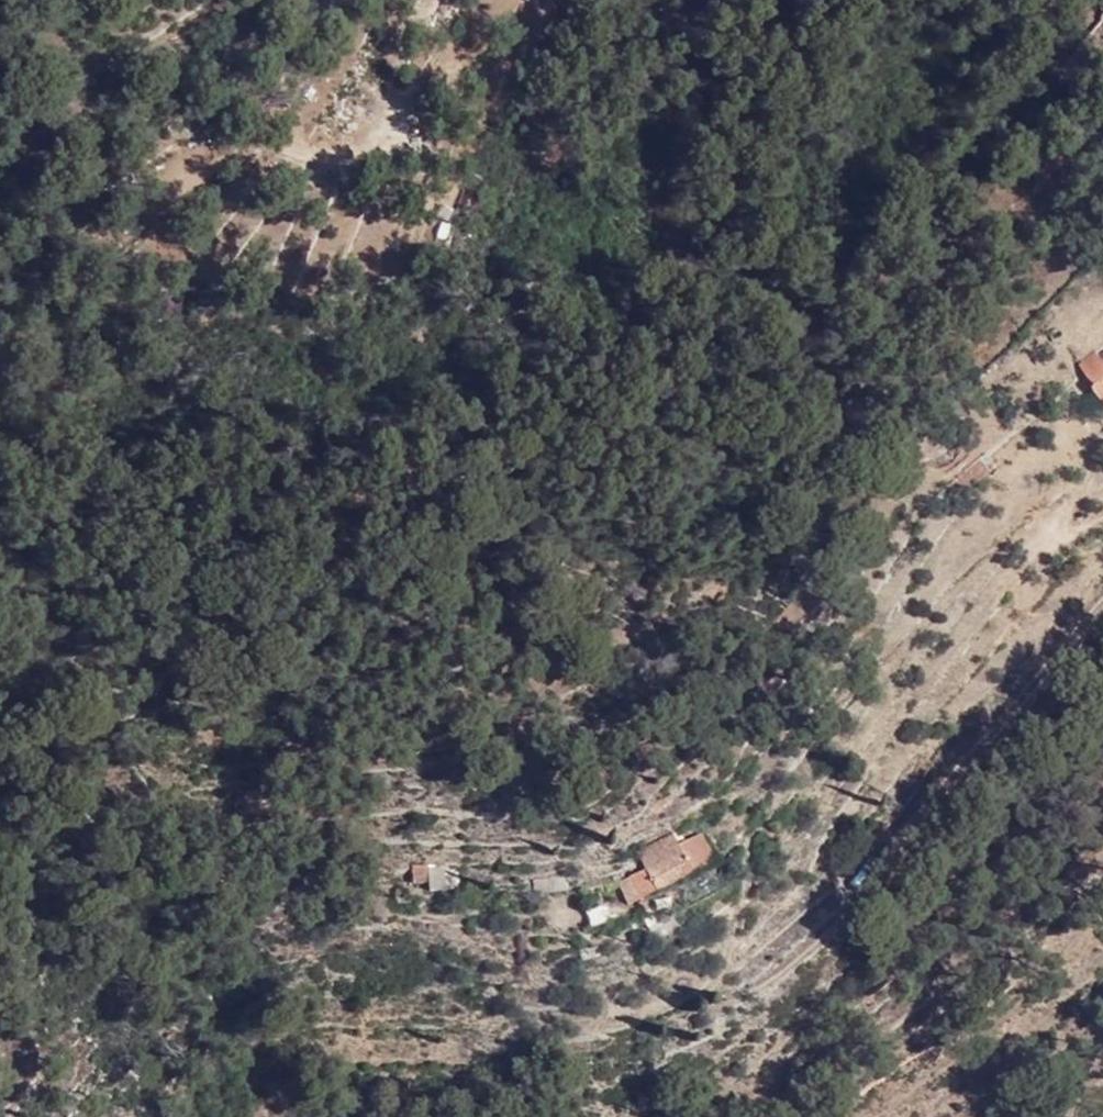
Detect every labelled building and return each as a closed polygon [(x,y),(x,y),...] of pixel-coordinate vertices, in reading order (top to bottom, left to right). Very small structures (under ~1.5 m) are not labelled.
[(1102,404),(1102,352),(1097,357),(1093,353),(1080,365),(1086,378),(1093,386),(1090,389),(1102,404)] [(603,832),(622,840),(631,817),(612,809),(603,832)] [(702,834),(678,845),(673,834),(638,850),(647,869),(618,882),(630,904),(715,863),(702,834)] [(460,860),(412,863),(412,881),(429,880),(429,889),(460,887),(460,860)] [(567,874),(533,879),(535,895),(570,889),(567,874)]
